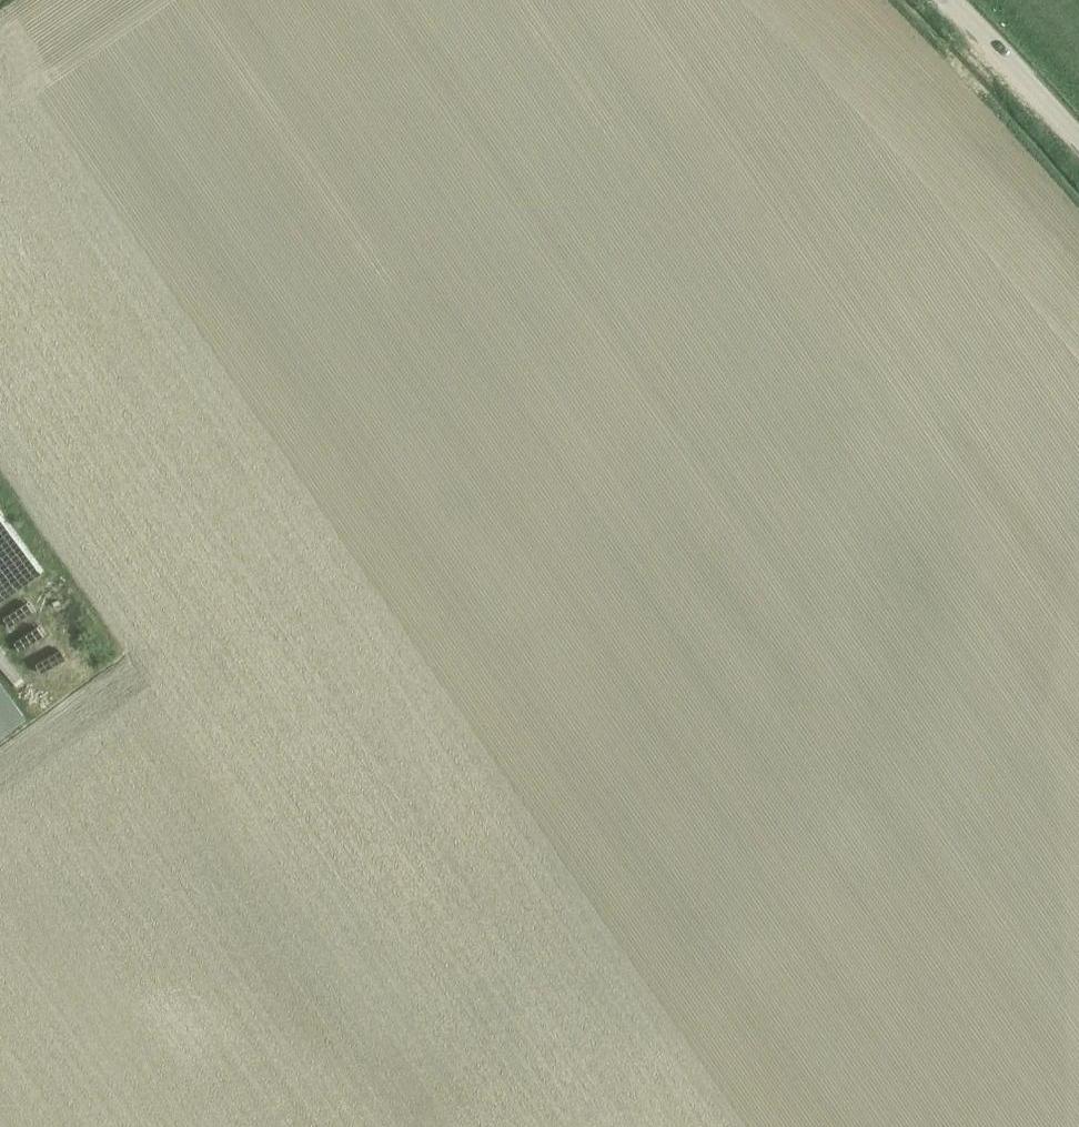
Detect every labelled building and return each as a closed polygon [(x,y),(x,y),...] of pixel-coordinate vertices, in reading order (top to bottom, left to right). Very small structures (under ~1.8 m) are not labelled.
[(40,575),(0,514),(0,601),(40,575)] [(36,644),(21,659),(33,670),(47,655),(36,644)]
